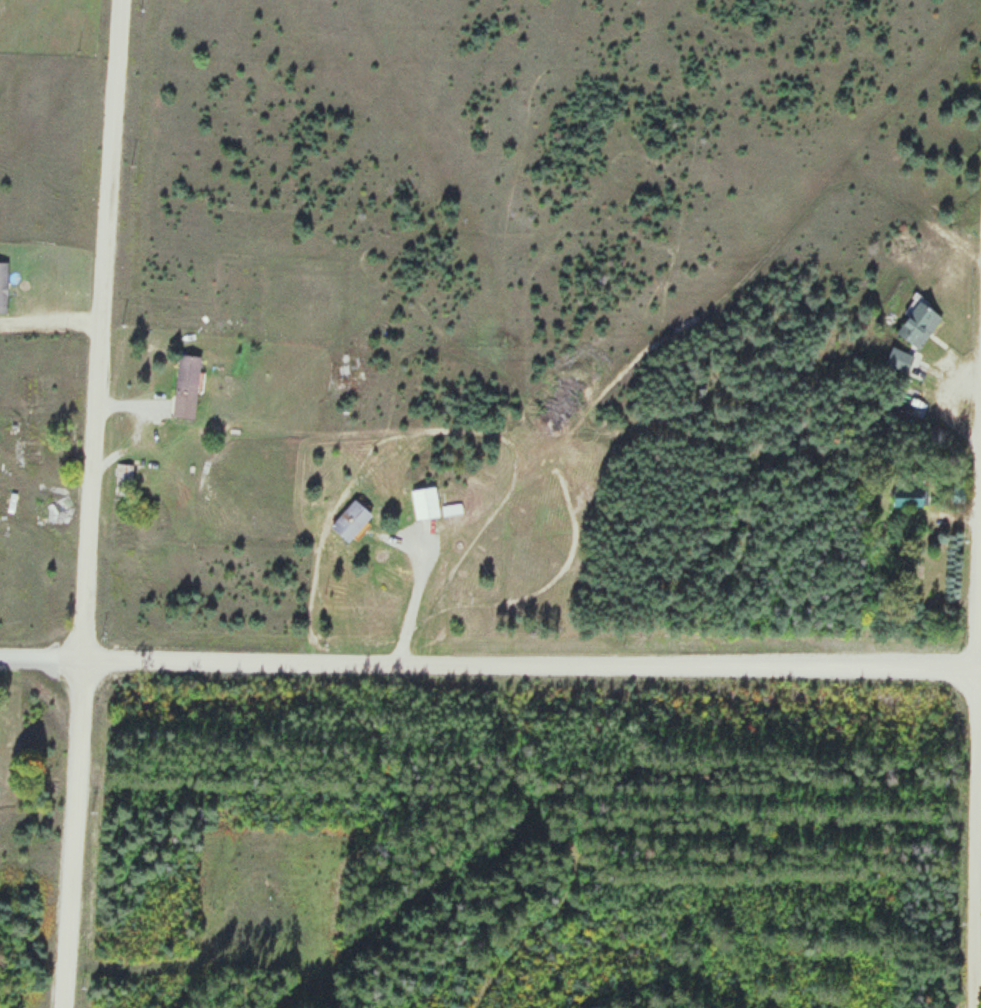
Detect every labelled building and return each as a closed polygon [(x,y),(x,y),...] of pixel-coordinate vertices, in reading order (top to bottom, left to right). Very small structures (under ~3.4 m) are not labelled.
[(941,318),(919,302),(895,333),(917,350),(941,318)] [(194,420),(201,358),(179,356),(172,417),(194,420)] [(930,402),(902,392),(895,411),(923,421),(930,402)] [(132,465),(115,465),(115,494),(132,494),(132,465)] [(411,489),(415,519),(439,516),(436,486),(411,489)] [(894,507),(925,507),(925,489),(894,489),(894,507)] [(348,542),(372,515),(354,499),(331,527),(348,542)] [(68,503),(48,503),(48,525),(68,525),(68,503)]
